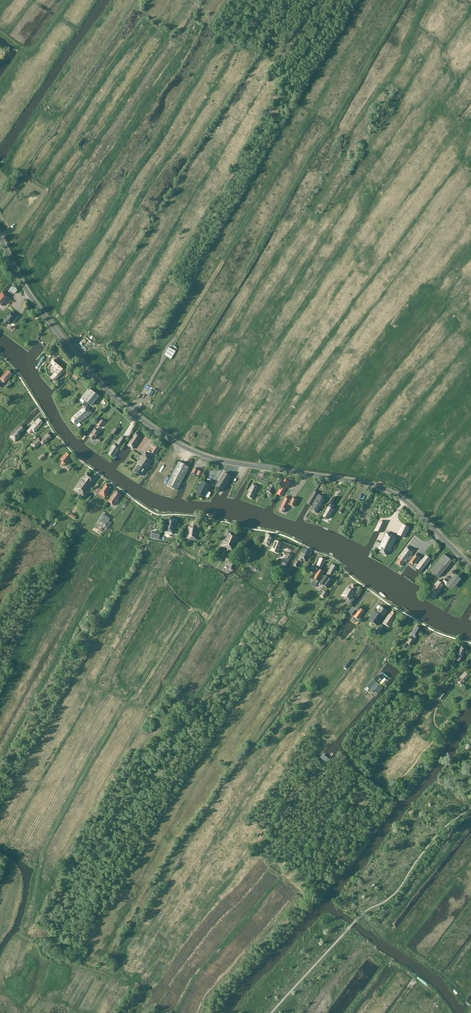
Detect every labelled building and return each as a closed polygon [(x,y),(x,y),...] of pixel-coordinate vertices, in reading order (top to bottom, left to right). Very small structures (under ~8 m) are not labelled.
[(11,230),(17,227),(15,221),(9,224),(11,230)] [(5,293),(0,300),(0,305),(2,307),(6,303),(9,306),(12,302),(6,296),(7,295),(5,293)] [(3,323),(7,326),(7,325),(8,325),(11,322),(13,324),(18,317),(12,312),(3,323)] [(59,352),(56,347),(49,356),(50,358),(52,356),(54,357),(56,355),(59,352)] [(171,359),(175,352),(169,348),(165,355),(171,359)] [(55,383),(59,379),(67,370),(56,360),(52,364),(59,370),(51,379),(55,383)] [(0,386),(3,383),(4,383),(12,375),(8,371),(0,378),(0,386)] [(75,418),(72,421),(75,425),(80,421),(81,422),(92,413),(86,406),(88,404),(91,406),(99,396),(89,389),(81,398),(85,401),(83,405),(85,407),(74,416),(75,418)] [(32,431),(34,433),(43,423),(39,419),(27,432),(30,434),(32,431)] [(21,437),(19,436),(25,430),(24,429),(21,426),(9,437),(15,442),(21,437)] [(90,437),(95,440),(100,432),(96,429),(90,437)] [(136,433),(128,446),(134,449),(142,436),(136,433)] [(48,434),(41,440),(39,437),(30,445),(31,446),(34,449),(35,450),(41,444),(42,445),(51,438),(48,434)] [(114,458),(119,450),(120,451),(121,449),(120,448),(118,447),(120,445),(122,447),(126,440),(122,438),(116,446),(114,445),(111,450),(112,450),(109,455),(114,458)] [(146,470),(154,459),(146,453),(138,465),(139,465),(135,471),(141,475),(145,469),(146,470)] [(41,462),(46,458),(43,454),(38,458),(41,462)] [(61,460),(63,462),(61,464),(64,467),(72,458),(67,454),(61,460)] [(190,468),(179,462),(167,485),(178,491),(190,468)] [(194,469),(192,473),(201,478),(203,473),(194,469)] [(82,480),(75,489),(85,496),(91,487),(89,486),(95,478),(88,473),(83,480),(82,480)] [(231,477),(224,473),(216,486),(222,490),(231,477)] [(281,485),(276,494),(282,498),(287,488),(288,489),(292,482),(285,479),(282,486),(281,485)] [(202,481),(196,493),(205,498),(211,486),(202,481)] [(102,491),(100,494),(103,497),(105,498),(111,489),(106,485),(102,491)] [(253,485),(248,497),(253,499),(259,487),(253,485)] [(276,488),(269,485),(267,492),(272,494),(273,492),(274,492),(276,488)] [(317,513),(326,499),(320,495),(320,496),(318,495),(319,493),(315,491),(307,503),(311,506),(312,504),(314,505),(311,510),(317,513)] [(122,496),(116,492),(109,502),(114,506),(122,496)] [(290,500),(286,498),(279,511),(284,513),(288,504),(294,507),(297,500),(293,498),(291,501),(290,500)] [(329,508),(323,517),(328,520),(333,510),(329,508)] [(103,530),(104,529),(107,531),(112,523),(109,521),(111,519),(105,515),(99,526),(103,530)] [(173,534),(176,521),(169,519),(166,532),(173,534)] [(189,526),(187,538),(197,540),(199,528),(196,527),(197,522),(191,522),(191,526),(189,526)] [(384,526),(379,524),(374,533),(379,536),(384,526)] [(403,525),(398,535),(404,538),(409,528),(403,525)] [(240,538),(227,533),(221,547),(234,552),(240,538)] [(388,551),(390,552),(397,538),(387,533),(380,547),(382,548),(380,553),(386,556),(388,551)] [(267,535),(264,545),(270,547),(271,545),(274,546),(272,551),(278,553),(282,544),(276,541),(275,544),(272,543),(274,538),(267,535)] [(400,559),(397,563),(401,566),(404,562),(405,563),(408,559),(410,561),(411,562),(412,559),(416,562),(419,558),(416,555),(413,557),(411,556),(414,552),(407,547),(399,558),(400,559)] [(302,553),(298,561),(302,563),(303,561),(306,562),(310,551),(305,549),(303,553),(302,553)] [(452,562),(444,555),(430,571),(439,578),(452,562)] [(224,556),(222,560),(228,562),(227,566),(231,568),(234,561),(224,556)] [(426,556),(417,568),(421,572),(431,559),(426,556)] [(317,567),(318,567),(318,568),(315,568),(314,570),(315,573),(318,572),(314,579),(311,585),(315,587),(321,576),(322,575),(323,573),(320,571),(321,568),(322,569),(326,561),(320,559),(317,567)] [(323,577),(319,583),(328,589),(333,581),(330,579),(332,576),(333,577),(335,573),(334,573),(337,568),(332,565),(327,574),(328,575),(327,577),(325,575),(324,576),(322,575),(321,576),(323,577)] [(439,581),(429,595),(433,598),(436,594),(438,595),(444,585),(445,586),(446,585),(452,591),(461,580),(455,575),(451,580),(447,577),(442,583),(439,581)] [(350,589),(348,589),(344,595),(346,596),(347,595),(350,598),(357,588),(352,585),(350,589)] [(324,590),(320,596),(324,600),(329,593),(324,590)] [(377,625),(381,619),(381,620),(387,611),(381,607),(376,613),(373,611),(368,618),(377,625)] [(360,609),(354,617),(359,620),(364,612),(360,609)] [(388,615),(385,620),(383,624),(389,628),(395,619),(394,618),(397,614),(392,611),(389,616),(388,615)] [(417,627),(411,636),(416,639),(421,630),(417,627)] [(456,655),(459,657),(459,658),(458,657),(457,661),(461,663),(463,660),(461,659),(466,649),(462,647),(459,651),(458,650),(456,655)] [(457,682),(461,686),(470,676),(465,673),(457,682)] [(373,679),(367,687),(370,690),(372,689),(378,694),(383,688),(373,679)]
